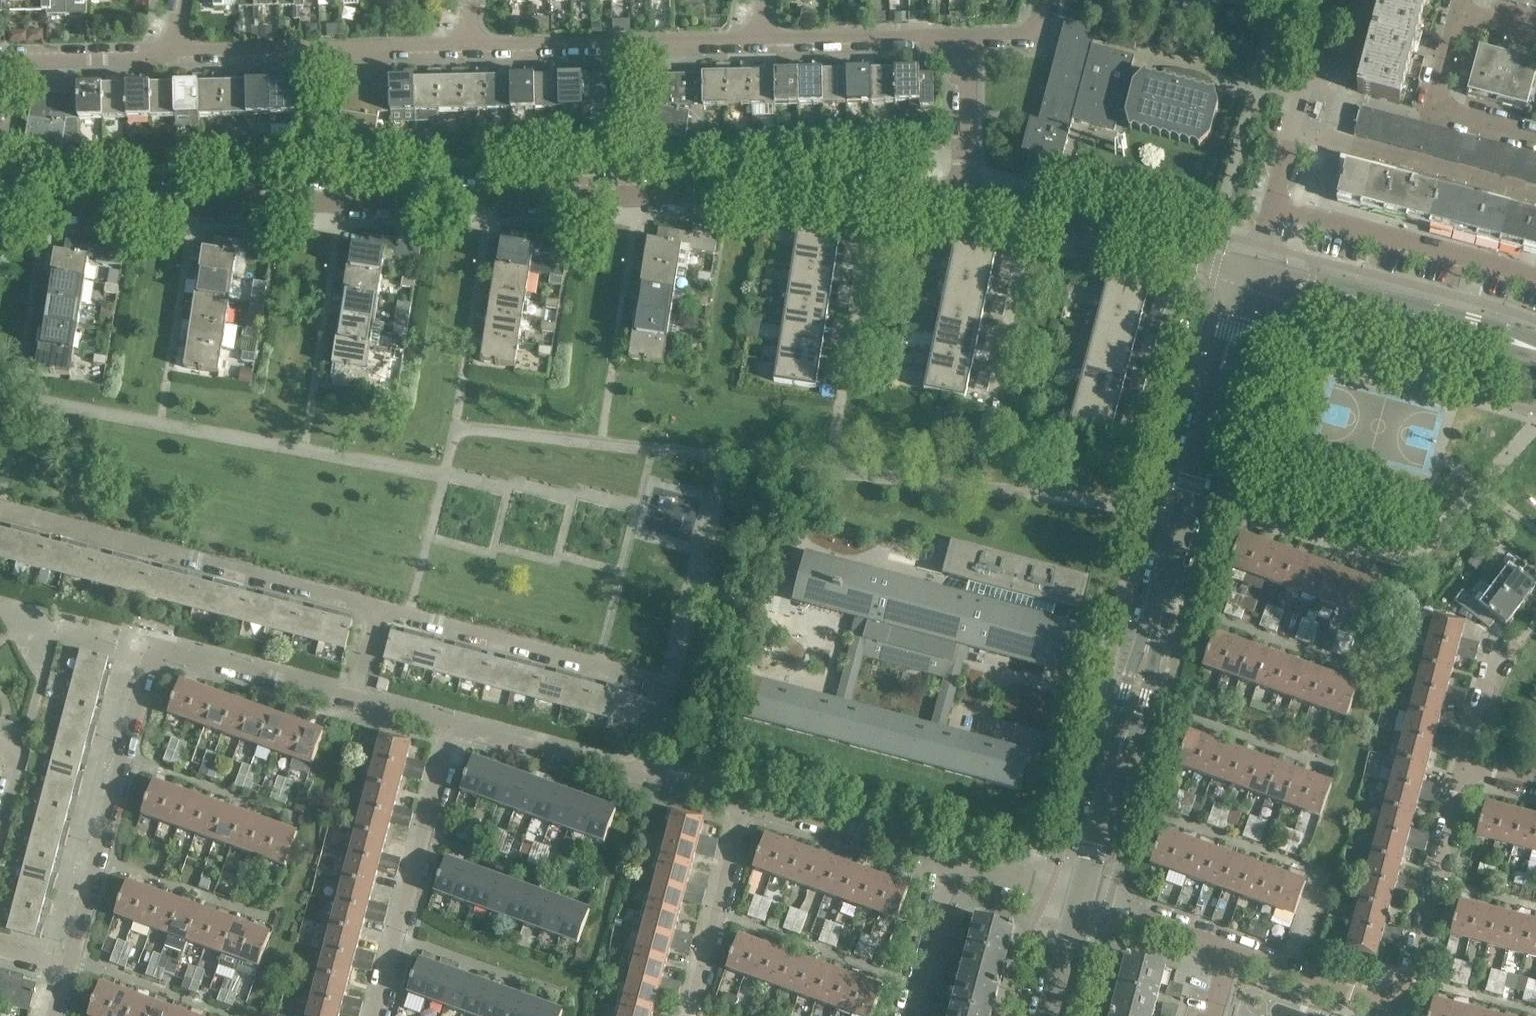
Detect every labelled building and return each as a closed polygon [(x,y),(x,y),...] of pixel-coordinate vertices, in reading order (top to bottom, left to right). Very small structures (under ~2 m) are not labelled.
[(26,0),(7,0),(7,1),(2,1),(2,12),(12,12),(12,0),(26,0)] [(42,11),(52,11),(52,0),(42,0),(42,11)] [(1427,0),(1382,0),(1374,32),(1420,45),(1423,34),(1418,33),(1427,0)] [(909,13),(909,23),(923,23),(923,13),(909,13)] [(1093,43),(1097,30),(1066,21),(1063,34),(1093,43)] [(1400,99),(1412,54),(1417,56),(1420,45),(1374,32),(1358,91),(1365,93),(1400,102),(1401,99),(1400,99)] [(1503,79),(1509,55),(1480,47),(1473,71),(1488,75),(1503,79)] [(1211,137),(1219,106),(1215,91),(1214,86),(1213,84),(1213,83),(1212,81),(1211,80),(1210,78),(1207,77),(1203,74),(1200,73),(1197,72),(1193,71),(1189,70),(1184,70),(1178,69),(1171,69),(1163,70),(1163,71),(1164,71),(1166,78),(1162,79),(1158,78),(1157,75),(1152,76),(1148,75),(1147,72),(1145,72),(1134,83),(1086,71),(1089,60),(1058,52),(1042,112),(1046,113),(1043,124),(1031,121),(1023,152),(1062,162),(1070,131),(1067,131),(1070,119),(1073,120),(1078,101),(1126,114),(1130,130),(1132,130),(1134,128),(1138,129),(1141,133),(1144,130),(1148,131),(1151,135),(1153,133),(1157,134),(1161,138),(1163,135),(1167,136),(1170,140),(1173,138),(1177,139),(1180,143),(1182,140),(1186,141),(1190,145),(1192,143),(1196,144),(1199,148),(1211,137)] [(1535,74),(1535,62),(1509,55),(1503,79),(1518,83),(1533,87),(1535,74)] [(934,107),(934,76),(923,76),(923,70),(922,62),(921,61),(920,61),(914,60),(914,70),(900,70),(895,70),(896,103),(920,103),(920,107),(934,107)] [(896,103),(895,70),(900,70),(898,63),(897,62),(896,61),(890,61),(890,70),(876,71),(871,71),(872,104),(896,103)] [(848,104),(847,71),(852,71),(850,64),(850,63),(849,62),(848,62),(842,62),(842,71),(827,72),(823,72),(824,105),(848,104)] [(872,104),(871,71),(876,71),(874,63),(873,62),(872,62),(866,62),(866,71),(852,71),(847,71),(848,104),(872,104)] [(800,105),(799,72),(803,72),(802,65),(801,64),(800,63),(794,63),(794,72),(780,73),(775,73),(776,106),(800,105)] [(824,105),(823,72),(827,72),(826,64),(825,63),(824,63),(818,63),(818,72),(803,72),(799,72),(800,105),(824,105)] [(752,106),(751,73),(755,73),(754,66),(753,65),(752,64),(746,64),(746,73),(732,74),(727,74),(728,107),(752,106)] [(776,106),(775,73),(780,73),(778,65),(777,64),(776,64),(770,64),(770,73),(755,73),(751,73),(752,106),(776,106)] [(728,107),(727,74),(732,74),(730,66),(730,65),(729,65),(728,65),(722,65),(722,74),(703,74),(703,107),(728,107)] [(585,110),(583,76),(588,76),(586,69),(586,68),(585,68),(584,67),(578,68),(578,76),(564,77),(559,77),(560,110),(585,110)] [(622,113),(621,82),(612,82),(612,76),(610,68),(609,67),(602,67),(602,76),(588,76),(583,76),(585,110),(608,109),(608,114),(622,113)] [(536,111),(535,77),(540,77),(538,69),(537,69),(537,68),(536,68),(530,69),(530,77),(516,78),(511,78),(512,111),(536,111)] [(560,110),(559,77),(564,77),(562,69),(562,68),(561,68),(554,68),(554,77),(540,77),(535,77),(536,111),(560,110)] [(488,112),(487,78),(491,78),(490,70),(489,70),(488,69),(482,69),(482,78),(467,79),(463,79),(464,112),(488,112)] [(512,111),(511,78),(516,78),(514,70),(513,69),(512,69),(506,69),(506,78),(491,78),(487,78),(488,112),(512,111)] [(440,113),(439,79),(443,79),(442,71),(441,71),(441,70),(440,70),(434,70),(434,79),(419,80),(415,80),(416,113),(440,113)] [(464,112),(463,79),(467,79),(466,71),(465,70),(464,70),(458,70),(458,79),(443,79),(439,79),(440,113),(464,112)] [(416,113),(415,80),(419,80),(418,72),(417,71),(416,71),(410,71),(410,80),(391,80),(391,87),(391,113),(391,114),(416,113)] [(1482,99),(1488,75),(1473,71),(1467,95),(1482,99)] [(272,116),(271,82),(275,82),(273,74),(272,73),(265,73),(266,82),(251,83),(247,83),(248,116),(272,116)] [(296,115),(296,89),(299,89),(299,82),(298,74),(297,73),(296,73),(290,73),(290,82),(275,82),(271,82),(272,116),(296,115)] [(224,116),(223,83),(227,83),(226,76),(225,75),(225,74),(224,74),(218,74),(218,83),(203,84),(199,84),(200,117),(224,116)] [(248,116),(247,83),(251,83),(250,75),(249,74),(248,74),(242,74),(242,83),(227,83),(223,83),(224,116),(248,116)] [(678,107),(677,74),(659,75),(654,106),(676,109),(678,107)] [(691,107),(690,74),(677,74),(678,107),(691,107)] [(703,107),(703,74),(690,74),(691,107),(703,107)] [(176,117),(175,84),(179,84),(178,77),(177,76),(176,75),(170,75),(170,84),(155,85),(151,85),(152,118),(176,117)] [(200,117),(199,84),(203,84),(202,76),(201,75),(200,75),(194,75),(194,84),(179,84),(175,84),(176,117),(200,117)] [(1497,103),(1503,79),(1488,75),(1482,99),(1497,103)] [(128,118),(127,85),(131,85),(130,78),(129,77),(129,76),(128,76),(122,76),(122,85),(107,86),(103,86),(104,119),(128,118)] [(152,118),(151,85),(155,85),(154,77),(153,77),(153,76),(152,76),(146,76),(146,85),(131,85),(127,85),(128,118),(152,118)] [(104,119),(103,86),(107,86),(106,78),(105,77),(104,77),(98,77),(98,86),(78,86),(79,93),(79,119),(104,119)] [(1511,107),(1518,83),(1503,79),(1497,103),(1511,107)] [(1526,111),(1533,87),(1518,83),(1511,107),(1526,111)] [(391,113),(391,87),(378,88),(379,113),(391,113)] [(366,113),(366,88),(346,88),(342,112),(363,116),(366,113)] [(379,113),(378,88),(366,88),(366,113),(379,113)] [(310,89),(298,89),(299,118),(311,117),(310,89)] [(67,119),(66,93),(54,94),(54,119),(67,119)] [(79,119),(79,93),(66,93),(67,119),(79,119)] [(54,119),(54,94),(34,94),(30,119),(52,122),(54,119)] [(704,130),(703,107),(691,107),(678,107),(676,109),(654,106),(653,106),(649,134),(686,139),(687,130),(704,130)] [(1379,142),(1386,115),(1362,108),(1355,136),(1356,136),(1379,142)] [(374,145),(379,113),(366,113),(363,116),(342,112),(341,112),(337,139),(374,145)] [(1402,148),(1409,121),(1386,115),(1379,142),(1402,148)] [(63,143),(67,119),(54,119),(52,122),(30,119),(29,118),(25,146),(62,151),(63,143)] [(79,143),(79,119),(67,119),(63,143),(79,143)] [(1425,154),(1433,127),(1409,121),(1402,148),(1425,154)] [(1448,160),(1456,133),(1433,127),(1425,154),(1448,160)] [(1472,167),(1479,140),(1456,133),(1448,160),(1472,167)] [(1495,173),(1502,146),(1479,140),(1472,167),(1495,173)] [(1518,179),(1525,152),(1502,146),(1495,173),(1518,179)] [(1525,152),(1518,179),(1535,184),(1535,155),(1525,152)] [(1361,208),(1373,163),(1341,154),(1339,162),(1347,165),(1337,201),(1361,208)] [(1385,214),(1394,178),(1396,169),(1373,163),(1361,208),(1385,214)] [(1408,220),(1420,175),(1396,169),(1394,178),(1385,214),(1408,220)] [(1431,226),(1440,190),(1443,181),(1420,175),(1408,220),(1431,226)] [(1454,232),(1466,188),(1443,181),(1440,190),(1431,226),(1454,232)] [(1477,238),(1487,203),(1489,194),(1466,188),(1454,232),(1477,238)] [(1500,245),(1512,200),(1489,194),(1487,203),(1477,238),(1500,245)] [(1523,251),(1533,215),(1535,206),(1512,200),(1500,245),(1523,251)] [(1535,206),(1533,215),(1523,251),(1535,254),(1535,206)] [(702,252),(706,227),(694,225),(692,233),(690,246),(690,250),(702,252)] [(715,254),(719,229),(706,227),(702,252),(715,254)] [(554,255),(558,230),(545,228),(544,236),(542,249),(542,253),(554,255)] [(683,244),(685,232),(659,228),(657,241),(683,244)] [(837,255),(840,235),(799,229),(795,248),(837,255)] [(567,257),(571,232),(558,230),(554,255),(567,257)] [(406,258),(410,233),(397,231),(396,239),(394,252),(393,256),(406,258)] [(534,248),(536,235),(511,231),(509,244),(534,248)] [(690,246),(692,233),(685,232),(683,244),(683,245),(690,246)] [(419,260),(423,235),(410,233),(406,258),(419,260)] [(258,261),(262,236),(249,234),(248,242),(246,255),(245,259),(258,261)] [(386,251),(388,238),(363,234),(360,247),(386,251)] [(542,249),(544,236),(536,235),(534,248),(542,249)] [(271,263),(274,238),(262,236),(258,261),(271,263)] [(109,264),(113,239),(101,237),(99,245),(100,245),(98,258),(97,258),(97,262),(109,264)] [(238,253),(240,241),(215,237),(213,250),(238,253)] [(394,252),(396,239),(388,238),(386,251),(394,252)] [(993,266),(997,247),(956,238),(952,258),(993,266)] [(122,266),(126,241),(113,239),(109,264),(122,266)] [(679,269),(683,245),(683,244),(657,241),(648,239),(645,264),(679,269)] [(90,257),(91,244),(67,240),(65,253),(90,257)] [(246,255),(248,242),(240,241),(238,253),(238,254),(246,255)] [(530,272),(534,248),(509,244),(500,242),(496,266),(530,272)] [(98,258),(100,245),(99,245),(91,244),(90,257),(97,258),(98,258)] [(382,275),(386,251),(360,247),(352,245),(348,270),(382,275)] [(857,258),(859,249),(846,247),(844,256),(857,258)] [(234,278),(238,254),(238,253),(213,250),(204,248),(200,273),(234,278)] [(834,274),(837,255),(795,248),(793,267),(834,274)] [(86,281),(90,257),(65,253),(55,251),(52,276),(86,281)] [(856,267),(857,258),(844,256),(843,265),(856,267)] [(989,285),(993,266),(952,258),(948,276),(989,285)] [(1013,270),(1015,262),(1002,259),(1000,268),(1013,270)] [(675,293),(679,269),(645,264),(641,287),(675,293)] [(527,296),(530,272),(496,266),(492,290),(527,296)] [(831,293),(834,274),(793,267),(790,286),(831,293)] [(1011,279),(1013,270),(1000,268),(999,277),(1011,279)] [(378,299),(382,275),(348,270),(344,293),(378,299)] [(710,283),(712,274),(699,272),(698,281),(710,283)] [(230,302),(234,278),(200,273),(196,296),(230,302)] [(1145,304),(1151,284),(1110,273),(1105,293),(1145,304)] [(562,286),(563,277),(550,275),(549,284),(562,286)] [(82,305),(86,281),(52,276),(48,299),(82,305)] [(985,304),(989,285),(948,276),(944,295),(985,304)] [(414,289),(415,280),(403,278),(401,287),(414,289)] [(266,292),(267,283),(254,281),(253,290),(266,292)] [(118,295),(119,286),(106,284),(105,293),(118,295)] [(851,296),(853,287),(840,285),(838,294),(851,296)] [(828,312),(831,293),(790,286),(787,305),(828,312)] [(671,316),(675,293),(641,287),(637,311),(671,316)] [(523,319),(527,296),(492,290),(489,314),(523,319)] [(375,322),(378,299),(344,293),(341,317),(375,322)] [(1141,322),(1145,304),(1105,293),(1100,312),(1141,322)] [(850,305),(851,296),(838,294),(837,303),(850,305)] [(982,323),(985,304),(944,295),(940,314),(982,323)] [(227,325),(230,302),(196,296),(192,320),(227,325)] [(707,307),(708,298),(695,296),(694,305),(707,307)] [(1005,308),(1007,299),(994,297),(992,305),(1005,308)] [(1165,309),(1167,300),(1155,297),(1153,305),(1165,309)] [(79,328),(82,305),(48,299),(44,323),(79,328)] [(558,310),(560,301),(547,299),(546,307),(558,310)] [(410,313),(412,304),(399,302),(398,311),(410,313)] [(262,315),(264,307),(251,305),(249,313),(262,315)] [(825,331),(828,312),(787,305),(784,324),(825,331)] [(1004,317),(1005,308),(992,305),(991,314),(1004,317)] [(1163,317),(1165,309),(1153,305),(1150,314),(1163,317)] [(114,319),(115,310),(103,308),(101,316),(114,319)] [(668,340),(671,316),(637,311),(633,335),(668,340)] [(1136,341),(1141,322),(1100,312),(1095,330),(1136,341)] [(519,343),(523,319),(489,314),(485,338),(519,343)] [(978,341),(982,323),(940,314),(936,333),(978,341)] [(371,346),(375,322),(341,317),(337,341),(371,346)] [(703,330),(704,321),(692,319),(690,328),(703,330)] [(223,349),(227,325),(192,320),(189,344),(223,349)] [(555,333),(556,324),(543,322),(542,331),(555,333)] [(75,352),(79,328),(44,323),(40,347),(75,352)] [(845,334),(847,325),(834,323),(832,332),(845,334)] [(822,350),(825,331),(784,324),(781,343),(822,350)] [(406,337),(408,328),(395,326),(394,334),(406,337)] [(259,339),(260,330),(247,328),(246,337),(259,339)] [(1131,359),(1136,341),(1095,330),(1090,349),(1131,359)] [(110,342),(112,333),(99,331),(98,340),(110,342)] [(844,342),(845,334),(832,332),(831,340),(844,342)] [(974,360),(978,341),(936,333),(932,352),(974,360)] [(998,346),(999,337),(987,334),(985,343),(998,346)] [(1155,346),(1158,337),(1145,334),(1143,343),(1155,346)] [(664,364),(668,340),(633,335),(630,359),(664,364)] [(516,367),(519,343),(485,338),(481,362),(516,367)] [(365,384),(371,346),(337,341),(333,365),(344,367),(342,381),(365,384)] [(699,354),(701,345),(688,343),(687,352),(699,354)] [(819,369),(822,350),(781,343),(778,362),(819,369)] [(996,354),(998,346),(985,343),(983,352),(996,354)] [(1153,355),(1155,346),(1143,343),(1140,351),(1153,355)] [(219,374),(223,349),(189,344),(185,368),(219,374)] [(551,357),(552,348),(540,346),(538,355),(551,357)] [(71,377),(75,352),(40,347),(37,371),(71,377)] [(403,360),(404,351),(392,349),(390,358),(403,360)] [(1126,378),(1131,359),(1090,349),(1085,367),(1126,378)] [(255,363),(256,354),(243,352),(242,361),(255,363)] [(970,379),(974,360),(932,352),(929,370),(970,379)] [(107,366),(108,357),(95,355),(94,364),(107,366)] [(839,372),(841,363),(828,361),(826,370),(839,372)] [(816,388),(819,369),(778,362),(775,382),(816,388)] [(1121,396),(1126,378),(1085,367),(1080,386),(1121,396)] [(838,381),(839,372),(826,370),(825,378),(838,381)] [(966,398),(970,379),(929,370),(925,390),(966,398)] [(1146,383),(1148,374),(1135,371),(1133,380),(1146,383)] [(990,383),(992,374),(979,372),(977,380),(990,383)] [(988,392),(990,383),(977,380),(975,389),(988,392)] [(1143,392),(1146,383),(1133,380),(1131,388),(1143,392)] [(1116,415),(1121,396),(1080,386),(1075,404),(1116,415)] [(1111,434),(1116,415),(1075,404),(1070,423),(1111,434)] [(1136,420),(1138,411),(1125,408),(1123,417),(1136,420)] [(1133,429),(1136,420),(1123,417),(1121,425),(1133,429)] [(25,529),(16,527),(15,532),(0,528),(0,556),(17,560),(25,529)] [(42,567),(49,541),(33,537),(35,531),(25,529),(17,560),(42,567)] [(1248,574),(1259,542),(1241,536),(1229,567),(1248,574)] [(67,573),(76,542),(67,540),(65,545),(49,541),(42,567),(67,573)] [(93,580),(100,554),(84,550),(85,545),(76,542),(67,573),(93,580)] [(753,683),(744,717),(1019,791),(1028,756),(944,734),(947,722),(967,647),(1051,669),(1063,624),(1053,621),(1057,606),(1077,612),(1086,577),(957,542),(948,577),(970,583),(966,598),(808,556),(796,601),(860,618),(837,705),(753,683)] [(1266,581),(1277,549),(1259,542),(1248,574),(1266,581)] [(1283,587),(1295,555),(1277,549),(1266,581),(1283,587)] [(118,587),(126,556),(117,553),(116,559),(100,554),(93,580),(118,587)] [(1301,593),(1313,562),(1295,555),(1283,587),(1301,593)] [(143,594),(150,568),(134,564),(136,558),(126,556),(118,587),(143,594)] [(1521,575),(1527,567),(1516,558),(1495,586),(1521,606),(1535,587),(1535,586),(1521,575)] [(1319,600),(1330,568),(1313,562),(1301,593),(1319,600)] [(168,600),(177,569),(168,567),(166,572),(150,568),(143,594),(168,600)] [(1337,606),(1348,574),(1330,568),(1319,600),(1337,606)] [(194,607),(200,581),(185,577),(186,572),(177,569),(168,600),(194,607)] [(1354,613),(1366,581),(1348,574),(1337,606),(1354,613)] [(219,614),(227,582),(218,580),(217,585),(200,581),(194,607),(219,614)] [(1373,619),(1384,588),(1366,581),(1354,613),(1373,619)] [(244,620),(251,594),(236,590),(237,585),(227,582),(219,614),(244,620)] [(1506,626),(1521,606),(1495,586),(1480,605),(1476,602),(1469,611),(1490,628),(1497,619),(1506,626)] [(1237,606),(1240,595),(1232,592),(1228,603),(1237,606)] [(269,627),(278,596),(269,593),(267,599),(251,594),(244,620),(269,627)] [(1245,609),(1249,598),(1240,595),(1237,606),(1245,609)] [(294,633),(301,608),(286,604),(287,598),(278,596),(269,627),(294,633)] [(1233,617),(1237,606),(1228,603),(1224,614),(1233,617)] [(1272,619),(1276,608),(1267,605),(1264,616),(1272,619)] [(1241,620),(1244,611),(1245,609),(1237,606),(1233,617),(1241,620)] [(320,640),(328,609),(319,607),(318,612),(301,608),(294,633),(320,640)] [(1281,622),(1285,612),(1276,608),(1272,619),(1281,622)] [(346,647),(353,621),(337,617),(338,612),(328,609),(320,640),(346,647)] [(1459,648),(1465,623),(1435,615),(1428,640),(1459,648)] [(1268,629),(1272,619),(1264,616),(1260,626),(1268,629)] [(1308,632),(1312,621),(1303,618),(1299,629),(1308,632)] [(1277,633),(1280,624),(1281,622),(1272,619),(1268,629),(1277,633)] [(1316,635),(1320,624),(1312,621),(1308,632),(1316,635)] [(1304,642),(1308,632),(1299,629),(1295,639),(1304,642)] [(410,664),(419,633),(409,630),(408,636),(391,632),(385,657),(410,664)] [(1344,645),(1348,634),(1339,631),(1335,641),(1344,645)] [(1313,645),(1316,637),(1316,635),(1308,632),(1304,642),(1313,645)] [(436,671),(442,645),(427,641),(428,635),(419,633),(410,664),(436,671)] [(1352,648),(1356,637),(1348,634),(1344,645),(1352,648)] [(1222,673),(1233,641),(1215,635),(1203,666),(1222,673)] [(1452,672),(1459,648),(1428,640),(1422,664),(1452,672)] [(1240,680),(1251,648),(1233,641),(1222,673),(1240,680)] [(1340,655),(1344,645),(1335,641),(1331,652),(1340,655)] [(1478,653),(1480,644),(1467,641),(1465,649),(1478,653)] [(461,678),(469,646),(460,644),(458,649),(442,645),(436,671),(461,678)] [(1348,658),(1352,649),(1352,648),(1344,645),(1340,655),(1348,658)] [(486,684),(493,658),(477,654),(479,649),(469,646),(461,678),(486,684)] [(1257,686),(1269,654),(1251,648),(1240,680),(1257,686)] [(1476,661),(1478,653),(1465,649),(1463,657),(1476,661)] [(105,675),(109,658),(83,651),(76,677),(108,685),(110,676),(105,675)] [(1275,692),(1287,661),(1269,654),(1257,686),(1275,692)] [(511,691),(520,659),(510,657),(509,663),(493,658),(486,684),(511,691)] [(537,698),(544,672),(528,668),(529,662),(520,659),(511,691),(537,698)] [(1293,699),(1304,667),(1287,661),(1275,692),(1293,699)] [(1446,695),(1452,672),(1422,664),(1416,687),(1446,695)] [(1311,705),(1322,673),(1304,667),(1293,699),(1311,705)] [(562,704),(570,673),(561,670),(559,676),(544,672),(537,698),(562,704)] [(587,711),(594,685),(578,681),(579,675),(570,673),(562,704),(587,711)] [(1328,712),(1340,680),(1322,673),(1311,705),(1328,712)] [(105,695),(108,685),(76,677),(70,703),(95,709),(100,693),(105,695)] [(1347,718),(1358,687),(1340,680),(1328,712),(1347,718)] [(187,720),(199,688),(181,682),(169,714),(187,720)] [(612,718),(621,686),(611,684),(610,689),(594,685),(587,711),(612,718)] [(638,725),(645,699),(629,694),(630,689),(621,686),(612,718),(638,725)] [(1440,719),(1446,695),(1416,687),(1410,711),(1440,719)] [(205,727),(217,695),(199,688),(187,720),(205,727)] [(1465,700),(1468,691),(1455,688),(1452,696),(1465,700)] [(223,733),(234,701),(217,695),(205,727),(223,733)] [(1463,708),(1465,700),(1452,696),(1450,705),(1463,708)] [(241,739),(252,708),(234,701),(223,733),(241,739)] [(91,725),(95,709),(70,703),(63,728),(94,736),(97,726),(91,725)] [(259,746),(270,714),(252,708),(241,739),(259,746)] [(1434,743),(1440,719),(1410,711),(1403,735),(1434,743)] [(276,752),(288,721),(270,714),(259,746),(276,752)] [(294,759),(306,727),(288,721),(276,752),(294,759)] [(1038,750),(1043,729),(1019,723),(1016,739),(1027,741),(1026,748),(1038,750)] [(313,765),(324,734),(306,727),(294,759),(313,765)] [(92,745),(94,736),(63,728),(56,753),(82,760),(86,744),(92,745)] [(1196,772),(1207,740),(1189,733),(1177,765),(1196,772)] [(405,767),(412,743),(382,735),(375,759),(405,767)] [(1427,767),(1434,743),(1403,735),(1397,759),(1427,767)] [(1453,748),(1455,739),(1442,736),(1440,744),(1453,748)] [(176,752),(180,741),(172,738),(168,749),(176,752)] [(1213,778),(1225,747),(1207,740),(1196,772),(1213,778)] [(183,755),(187,744),(180,741),(176,752),(183,755)] [(1450,756),(1453,748),(1440,744),(1437,753),(1450,756)] [(1231,785),(1243,753),(1225,747),(1213,778),(1231,785)] [(172,764),(176,752),(168,749),(164,761),(172,764)] [(211,765),(215,754),(208,751),(204,762),(211,765)] [(179,766),(183,755),(176,752),(172,764),(179,766)] [(78,775),(82,760),(56,753),(50,778),(81,786),(83,777),(78,775)] [(1249,791),(1260,759),(1243,753),(1231,785),(1249,791)] [(219,768),(223,756),(215,754),(211,765),(219,768)] [(399,791),(405,767),(375,759),(369,783),(399,791)] [(480,798),(491,766),(473,759),(461,791),(480,798)] [(1267,798),(1278,766),(1260,759),(1249,791),(1267,798)] [(1421,790),(1427,767),(1397,759),(1391,782),(1421,790)] [(424,772),(427,764),(414,761),(411,769),(424,772)] [(207,776),(211,765),(204,762),(200,774),(207,776)] [(247,778),(251,766),(243,764),(239,775),(247,778)] [(215,779),(219,768),(211,765),(207,776),(215,779)] [(255,781),(259,769),(251,766),(247,778),(255,781)] [(497,804),(509,772),(491,766),(480,798),(497,804)] [(1284,804),(1296,772),(1278,766),(1267,798),(1284,804)] [(422,781),(424,772),(411,769),(409,777),(422,781)] [(515,810),(526,779),(509,772),(497,804),(515,810)] [(1302,810),(1314,779),(1296,772),(1284,804),(1302,810)] [(243,789),(247,778),(239,775),(235,787),(243,789)] [(283,791),(287,779),(279,776),(275,788),(283,791)] [(78,796),(81,786),(50,778),(43,803),(69,810),(73,794),(78,796)] [(250,792),(255,781),(247,778),(243,789),(250,792)] [(290,793),(294,782),(287,779),(283,791),(290,793)] [(533,817),(544,785),(526,779),(515,810),(533,817)] [(1321,817),(1332,785),(1314,779),(1302,810),(1321,817)] [(1415,814),(1421,790),(1391,782),(1385,806),(1415,814)] [(161,821),(172,789),(154,783),(142,814),(161,821)] [(393,815),(399,791),(369,783),(363,807),(393,815)] [(1440,795),(1442,787),(1429,783),(1427,792),(1440,795)] [(550,823),(562,791),(544,785),(533,817),(550,823)] [(278,802),(283,791),(275,788),(271,799),(278,802)] [(179,827),(190,796),(172,789),(161,821),(179,827)] [(1184,804),(1188,793),(1180,790),(1176,801),(1184,804)] [(286,805),(290,793),(283,791),(278,802),(286,805)] [(568,830),(580,798),(562,791),(550,823),(568,830)] [(1438,804),(1440,795),(1427,792),(1425,800),(1438,804)] [(1193,807),(1197,796),(1188,793),(1184,804),(1193,807)] [(196,834),(208,802),(190,796),(179,827),(196,834)] [(586,836),(598,804),(580,798),(568,830),(586,836)] [(1180,815),(1184,804),(1176,801),(1172,812),(1180,815)] [(214,840),(225,808),(208,802),(196,834),(214,840)] [(65,826),(69,810),(43,803),(36,829),(68,837),(70,828),(65,826)] [(1220,817),(1224,806),(1215,803),(1211,814),(1220,817)] [(605,843),(616,811),(598,804),(586,836),(605,843)] [(1189,818),(1192,808),(1193,807),(1184,804),(1180,815),(1189,818)] [(1495,842),(1504,809),(1485,805),(1477,837),(1495,842)] [(1228,820),(1232,809),(1224,806),(1220,817),(1228,820)] [(1408,838),(1415,814),(1385,806),(1378,830),(1408,838)] [(386,839),(393,815),(363,807),(356,831),(386,839)] [(232,847),(243,815),(225,808),(214,840),(232,847)] [(412,820),(414,812),(401,808),(399,817),(412,820)] [(1514,847),(1522,814),(1504,809),(1495,842),(1514,847)] [(698,844),(704,820),(674,812),(668,837),(698,844)] [(1216,827),(1220,817),(1211,814),(1207,824),(1216,827)] [(1535,837),(1535,818),(1522,814),(1514,847),(1532,852),(1535,837)] [(249,853),(261,821),(243,815),(232,847),(249,853)] [(468,830),(472,819),(464,816),(460,827),(468,830)] [(1256,829),(1259,819),(1251,816),(1247,826),(1256,829)] [(410,828),(412,820),(399,817),(397,825),(410,828)] [(1225,831),(1228,821),(1228,820),(1220,817),(1216,827),(1225,831)] [(476,832),(480,822),(472,819),(468,830),(476,832)] [(1264,832),(1268,822),(1259,819),(1256,829),(1264,832)] [(267,859),(279,828),(261,821),(249,853),(267,859)] [(1252,840),(1256,829),(1247,826),(1243,837),(1252,840)] [(464,840),(468,830),(460,827),(456,837),(464,840)] [(286,866),(297,834),(279,828),(267,859),(286,866)] [(1291,842),(1295,831),(1286,828),(1282,839),(1291,842)] [(65,846),(68,837),(36,829),(29,854),(55,861),(60,845),(65,846)] [(504,842),(508,832),(499,829),(496,840),(504,842)] [(1260,843),(1263,834),(1264,832),(1256,829),(1252,840),(1260,843)] [(472,843),(476,832),(468,830),(464,840),(472,843)] [(1402,862),(1408,838),(1378,830),(1372,854),(1402,862)] [(380,863),(386,839),(356,831),(350,855),(380,863)] [(1299,845),(1303,834),(1295,831),(1291,842),(1299,845)] [(1428,843),(1430,835),(1417,831),(1414,840),(1428,843)] [(512,845),(516,835),(508,832),(504,842),(512,845)] [(1170,871),(1181,839),(1162,832),(1151,864),(1170,871)] [(692,868),(698,844),(668,837),(661,860),(692,868)] [(772,875),(784,844),(765,837),(754,869),(772,875)] [(717,850),(719,841),(706,838),(704,846),(717,850)] [(1187,877),(1199,845),(1181,839),(1170,871),(1187,877)] [(1287,853),(1291,842),(1282,839),(1279,850),(1287,853)] [(500,853),(504,842),(496,840),(492,850),(500,853)] [(1425,851),(1428,843),(1414,840),(1412,848),(1425,851)] [(508,856),(512,845),(504,842),(500,853),(508,856)] [(539,855),(543,845),(535,842),(531,852),(539,855)] [(1296,856),(1299,846),(1299,845),(1291,842),(1287,853),(1296,856)] [(790,882),(801,850),(784,844),(772,875),(790,882)] [(547,858),(551,848),(543,845),(539,855),(547,858)] [(1205,884),(1217,852),(1199,845),(1187,877),(1205,884)] [(715,858),(717,850),(704,846),(702,855),(715,858)] [(808,888),(819,856),(801,850),(790,882),(808,888)] [(535,866),(539,855),(531,852),(527,863),(535,866)] [(1223,890),(1234,858),(1217,852),(1205,884),(1223,890)] [(51,877),(55,861),(29,854),(23,879),(54,888),(57,878),(51,877)] [(1396,886),(1402,862),(1372,854),(1365,878),(1396,886)] [(374,886),(380,863),(350,855),(344,878),(374,886)] [(544,869),(547,858),(539,855),(535,866),(544,869)] [(575,868),(579,858),(571,855),(567,865),(575,868)] [(399,868),(401,859),(389,856),(386,864),(399,868)] [(826,894),(837,863),(819,856),(808,888),(826,894)] [(583,871),(587,861),(579,858),(575,868),(583,871)] [(1241,896),(1252,865),(1234,858),(1223,890),(1241,896)] [(453,898),(464,867),(446,860),(435,892),(453,898)] [(685,892),(692,868),(661,860),(655,884),(685,892)] [(844,901),(855,869),(837,863),(826,894),(844,901)] [(1486,876),(1489,865),(1481,863),(1478,874),(1486,876)] [(397,876),(399,868),(386,864),(384,873),(397,876)] [(571,879),(575,868),(567,865),(563,876),(571,879)] [(1258,903),(1270,871),(1252,865),(1241,896),(1258,903)] [(1495,878),(1498,867),(1489,865),(1486,876),(1495,878)] [(471,905),(482,873),(464,867),(453,898),(471,905)] [(579,882),(583,871),(575,868),(571,879),(579,882)] [(861,907),(873,875),(855,869),(844,901),(861,907)] [(1276,909),(1288,878),(1270,871),(1258,903),(1276,909)] [(488,911),(500,879),(482,873),(471,905),(488,911)] [(1523,886),(1526,875),(1517,873),(1514,883),(1523,886)] [(879,914),(891,882),(873,875),(861,907),(879,914)] [(1532,888),(1535,877),(1526,875),(1523,886),(1532,888)] [(367,910),(374,886),(344,878),(337,902),(367,910)] [(1295,916),(1306,884),(1288,878),(1276,909),(1295,916)] [(1390,909),(1396,886),(1365,878),(1359,901),(1390,909)] [(42,911),(46,895),(52,897),(54,888),(23,879),(16,905),(42,911)] [(506,918),(518,886),(500,879),(488,911),(506,918)] [(1415,892),(1417,883),(1404,880),(1402,888),(1415,892)] [(897,920),(909,888),(891,882),(879,914),(897,920)] [(134,922),(146,890),(127,884),(116,915),(134,922)] [(679,916),(685,892),(655,884),(649,908),(679,916)] [(704,897),(707,889),(694,885),(691,894),(704,897)] [(524,924),(535,892),(518,886),(506,918),(524,924)] [(1412,900),(1415,892),(1402,888),(1399,896),(1412,900)] [(152,928),(163,897),(146,890),(134,922),(152,928)] [(542,930),(553,899),(535,892),(524,924),(542,930)] [(702,906),(704,897),(691,894),(689,902),(702,906)] [(760,909),(764,898),(755,895),(752,906),(760,909)] [(170,935),(181,903),(163,897),(152,928),(170,935)] [(769,912),(773,901),(764,898),(760,909),(769,912)] [(559,937),(571,905),(553,899),(542,930),(559,937)] [(1383,933),(1390,909),(1359,901),(1353,925),(1383,933)] [(361,934),(367,910),(337,902),(331,926),(361,934)] [(188,941),(199,909),(181,903),(170,935),(188,941)] [(387,915),(389,907),(376,903),(374,912),(387,915)] [(1470,940),(1478,908),(1459,903),(1455,919),(1453,924),(1454,924),(1451,935),(1470,940)] [(38,927),(42,911),(16,905),(9,930),(41,938),(43,929),(38,927)] [(578,944),(590,912),(571,905),(559,937),(578,944)] [(757,919),(760,909),(752,906),(748,916),(757,919)] [(673,940),(679,916),(649,908),(643,932),(673,940)] [(796,921),(800,911),(791,908),(787,918),(796,921)] [(1488,945),(1497,913),(1478,908),(1470,940),(1488,945)] [(205,948),(217,916),(199,909),(188,941),(205,948)] [(765,922),(768,914),(769,912),(760,909),(757,919),(765,922)] [(804,924),(808,914),(800,911),(796,921),(804,924)] [(384,924),(387,915),(374,912),(371,920),(384,924)] [(1506,950),(1515,917),(1497,913),(1488,945),(1506,950)] [(223,954),(234,922),(217,916),(205,948),(223,954)] [(1525,955),(1533,922),(1515,917),(1506,950),(1525,955)] [(792,932),(796,921),(787,918),(783,929),(792,932)] [(1011,945),(1015,928),(1010,926),(1011,924),(1003,922),(1002,924),(977,918),(969,947),(1007,957),(1009,951),(1011,951),(1013,945),(1011,945)] [(801,935),(804,926),(804,924),(796,921),(792,932),(801,935)] [(831,934),(835,924),(827,921),(823,931),(831,934)] [(241,960),(252,929),(234,922),(223,954),(241,960)] [(1533,922),(1525,955),(1535,958),(1535,923),(1533,922)] [(840,937),(844,927),(835,924),(831,934),(840,937)] [(963,941),(965,928),(952,924),(948,937),(963,941)] [(1377,958),(1383,933),(1353,925),(1347,950),(1377,958)] [(355,958),(361,934),(331,926),(325,950),(355,958)] [(1402,938),(1405,930),(1392,927),(1389,935),(1402,938)] [(259,967),(271,935),(252,929),(241,960),(259,967)] [(828,945),(831,934),(823,931),(819,942),(828,945)] [(666,964),(673,940),(643,932),(636,956),(666,964)] [(692,945),(694,937),(681,933),(679,941),(692,945)] [(867,947),(871,936),(862,933),(858,944),(867,947)] [(836,948),(839,939),(840,937),(831,934),(828,945),(836,948)] [(1400,947),(1402,938),(1389,935),(1387,943),(1400,947)] [(875,950),(879,940),(871,936),(867,947),(875,950)] [(746,975),(757,944),(739,937),(727,969),(746,975)] [(122,954),(126,943),(119,940),(114,951),(122,954)] [(690,953),(692,945),(679,941),(677,950),(690,953)] [(130,957),(134,945),(126,943),(122,954),(130,957)] [(764,982),(775,950),(757,944),(746,975),(764,982)] [(863,958),(867,947),(858,944),(855,955),(863,958)] [(957,962),(961,950),(945,946),(943,959),(957,962)] [(872,961),(875,952),(875,950),(867,947),(863,958),(872,961)] [(1006,970),(1008,964),(1006,964),(1007,957),(969,947),(961,976),(1000,986),(1004,970),(1006,970)] [(349,982),(355,958),(325,950),(318,974),(349,982)] [(781,988),(793,956),(775,950),(764,982),(781,988)] [(118,965),(122,954),(114,951),(110,963),(118,965)] [(374,963),(376,955),(363,951),(361,960),(374,963)] [(158,967),(162,955),(154,953),(150,964),(158,967)] [(126,968),(130,957),(122,954),(118,965),(126,968)] [(166,969),(170,958),(162,955),(158,967),(166,969)] [(660,987),(666,964),(636,956),(630,979),(660,987)] [(799,995),(811,963),(793,956),(781,988),(799,995)] [(1158,998),(1166,967),(1140,961),(1141,959),(1133,957),(1133,959),(1127,957),(1123,975),(1121,974),(1120,980),(1121,981),(1120,987),(1158,998)] [(372,971),(374,963),(361,960),(359,968),(372,971)] [(1461,973),(1464,962),(1455,960),(1452,971),(1461,973)] [(426,999),(438,967),(419,961),(408,993),(426,999)] [(1470,975),(1473,964),(1464,962),(1461,973),(1470,975)] [(817,1001),(828,969),(811,963),(799,995),(817,1001)] [(154,978),(158,967),(150,964),(146,975),(154,978)] [(194,980),(198,968),(190,965),(186,977),(194,980)] [(166,969),(158,967),(154,978),(162,981),(166,969)] [(444,1006),(456,974),(438,967),(426,999),(444,1006)] [(201,982),(206,971),(198,968),(194,980),(201,982)] [(11,972),(1,969),(0,974),(0,1002),(2,1003),(11,972)] [(835,1008),(846,976),(828,969),(817,1001),(835,1008)] [(1498,983),(1501,972),(1492,969),(1489,980),(1498,983)] [(1458,984),(1461,973),(1452,971),(1450,982),(1458,984)] [(29,1010),(35,984),(18,979),(20,974),(11,972),(2,1003),(29,1010)] [(1507,985),(1509,974),(1501,972),(1498,983),(1507,985)] [(1467,986),(1470,977),(1470,975),(1461,973),(1458,984),(1467,986)] [(342,1006),(349,982),(318,974),(312,998),(342,1006)] [(462,1012),(473,980),(456,974),(444,1006),(462,1012)] [(852,1014),(864,982),(846,976),(835,1008),(852,1014)] [(995,1003),(1000,986),(961,976),(953,1005),(992,1015),(994,1009),(996,1009),(997,1003),(995,1003)] [(190,991),(194,980),(186,977),(182,988),(190,991)] [(229,992),(234,981),(226,978),(222,990),(229,992)] [(654,1011),(660,987),(630,979),(624,1003),(654,1011)] [(1535,987),(1535,981),(1529,979),(1526,990),(1534,992),(1535,987)] [(197,994),(201,982),(194,980),(190,991),(197,994)] [(491,987),(473,980),(462,1012),(473,1015),(481,1015),(491,987)] [(1495,994),(1498,983),(1489,980),(1486,991),(1495,994)] [(237,995),(241,984),(234,981),(229,992),(237,995)] [(679,992),(681,984),(668,981),(666,989),(679,992)] [(882,989),(864,982),(852,1014),(858,1015),(873,1015),(882,989)] [(948,999),(950,986),(937,982),(932,995),(948,999)] [(1182,999),(1184,986),(1170,982),(1166,994),(1182,999)] [(1504,996),(1506,987),(1507,985),(1498,983),(1495,994),(1504,996)] [(119,991),(100,984),(89,1015),(110,1015),(119,991)] [(509,993),(491,987),(481,1015),(501,1015),(509,993)] [(1157,1001),(1158,998),(1120,987),(1118,994),(1116,993),(1114,999),(1116,1000),(1112,1015),(1153,1015),(1157,1001)] [(677,1001),(679,992),(666,989),(664,997),(677,1001)] [(225,1004),(229,992),(222,990),(218,1001),(225,1004)] [(1532,1003),(1534,992),(1526,990),(1523,1001),(1532,1003)] [(137,997),(119,991),(110,1015),(130,1015),(137,997)] [(233,1007),(237,995),(229,992),(225,1004),(233,1007)] [(527,999),(509,993),(501,1015),(521,1015),(527,999)] [(154,1004),(137,997),(130,1015),(150,1015),(154,1004)] [(342,1006),(312,998),(307,1015),(339,1015),(342,1006)] [(361,1011),(364,1002),(351,999),(349,1007),(361,1011)] [(544,1006),(527,999),(521,1015),(541,1015),(544,1006)] [(1452,1006),(1433,1001),(1430,1015),(1450,1015),(1452,1006)] [(654,1011),(624,1003),(620,1015),(653,1015),(654,1011)] [(1179,1008),(1164,1003),(1161,1015),(1176,1015),(1179,1008)] [(172,1010),(154,1004),(150,1015),(170,1015),(172,1010)] [(946,1008),(930,1004),(927,1015),(943,1015),(946,1008)] [(992,1015),(953,1005),(951,1015),(992,1015)] [(563,1012),(544,1006),(541,1015),(562,1015),(563,1012)] [(1471,1011),(1452,1006),(1450,1015),(1469,1015),(1471,1011)] [(361,1011),(349,1007),(346,1015),(348,1015),(360,1015),(361,1011)]
